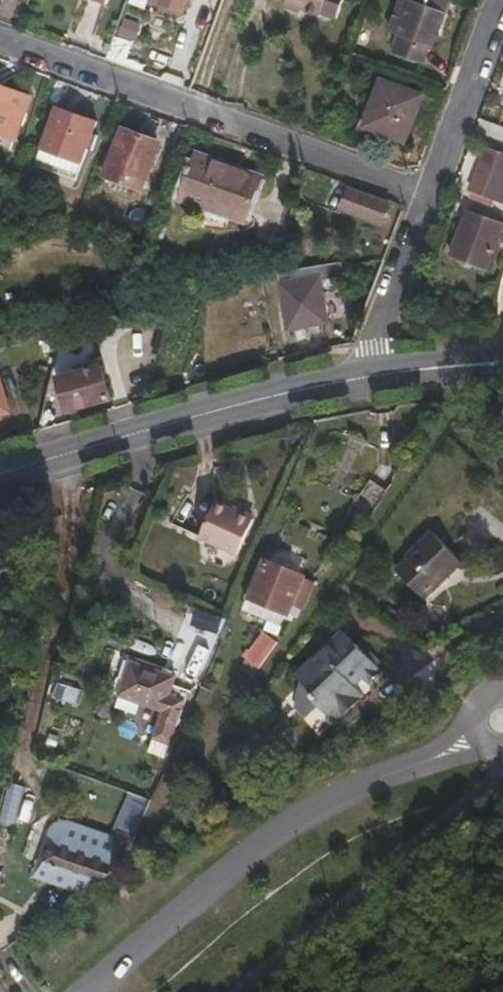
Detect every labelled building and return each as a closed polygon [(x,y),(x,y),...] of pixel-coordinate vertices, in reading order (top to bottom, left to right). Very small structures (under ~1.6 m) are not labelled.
[(158,4),(179,11),(183,0),(160,0),(158,4)] [(285,2),(333,19),(340,0),(286,0),(285,2)] [(442,9),(419,0),(398,0),(386,29),(397,33),(391,50),(419,60),(426,43),(428,44),(442,9)] [(402,139),(418,94),(379,80),(362,125),(402,139)] [(25,99),(0,90),(0,140),(8,143),(25,99)] [(71,181),(91,124),(52,109),(31,167),(71,181)] [(151,146),(153,140),(119,128),(102,173),(140,187),(148,163),(146,162),(151,146)] [(486,146),(470,190),(493,198),(497,187),(502,189),(502,152),(486,146)] [(239,219),(255,179),(192,156),(178,196),(239,219)] [(379,223),(387,203),(346,189),(339,209),(379,223)] [(485,268),(502,223),(466,210),(449,254),(485,268)] [(284,330),(324,322),(317,276),(276,284),(284,330)] [(71,340),(104,332),(101,320),(68,328),(71,340)] [(64,410),(109,397),(99,364),(55,377),(64,410)] [(374,512),(385,496),(364,481),(353,498),(374,512)] [(237,560),(254,522),(215,505),(198,543),(237,560)] [(447,583),(483,544),(453,515),(429,542),(431,544),(418,557),(447,583)] [(285,617),(301,579),(265,565),(249,602),(250,603),(284,617),(285,617)] [(279,629),(284,617),(250,603),(245,616),(279,629)] [(378,629),(366,642),(355,629),(318,663),(358,706),(383,683),(369,667),(377,658),(391,672),(405,658),(378,629)] [(277,645),(264,636),(247,662),(260,670),(277,645)] [(171,686),(174,677),(128,663),(117,698),(161,712),(153,739),(170,745),(188,692),(171,686)] [(120,874),(133,844),(118,838),(107,865),(47,844),(37,869),(97,890),(120,874)]
